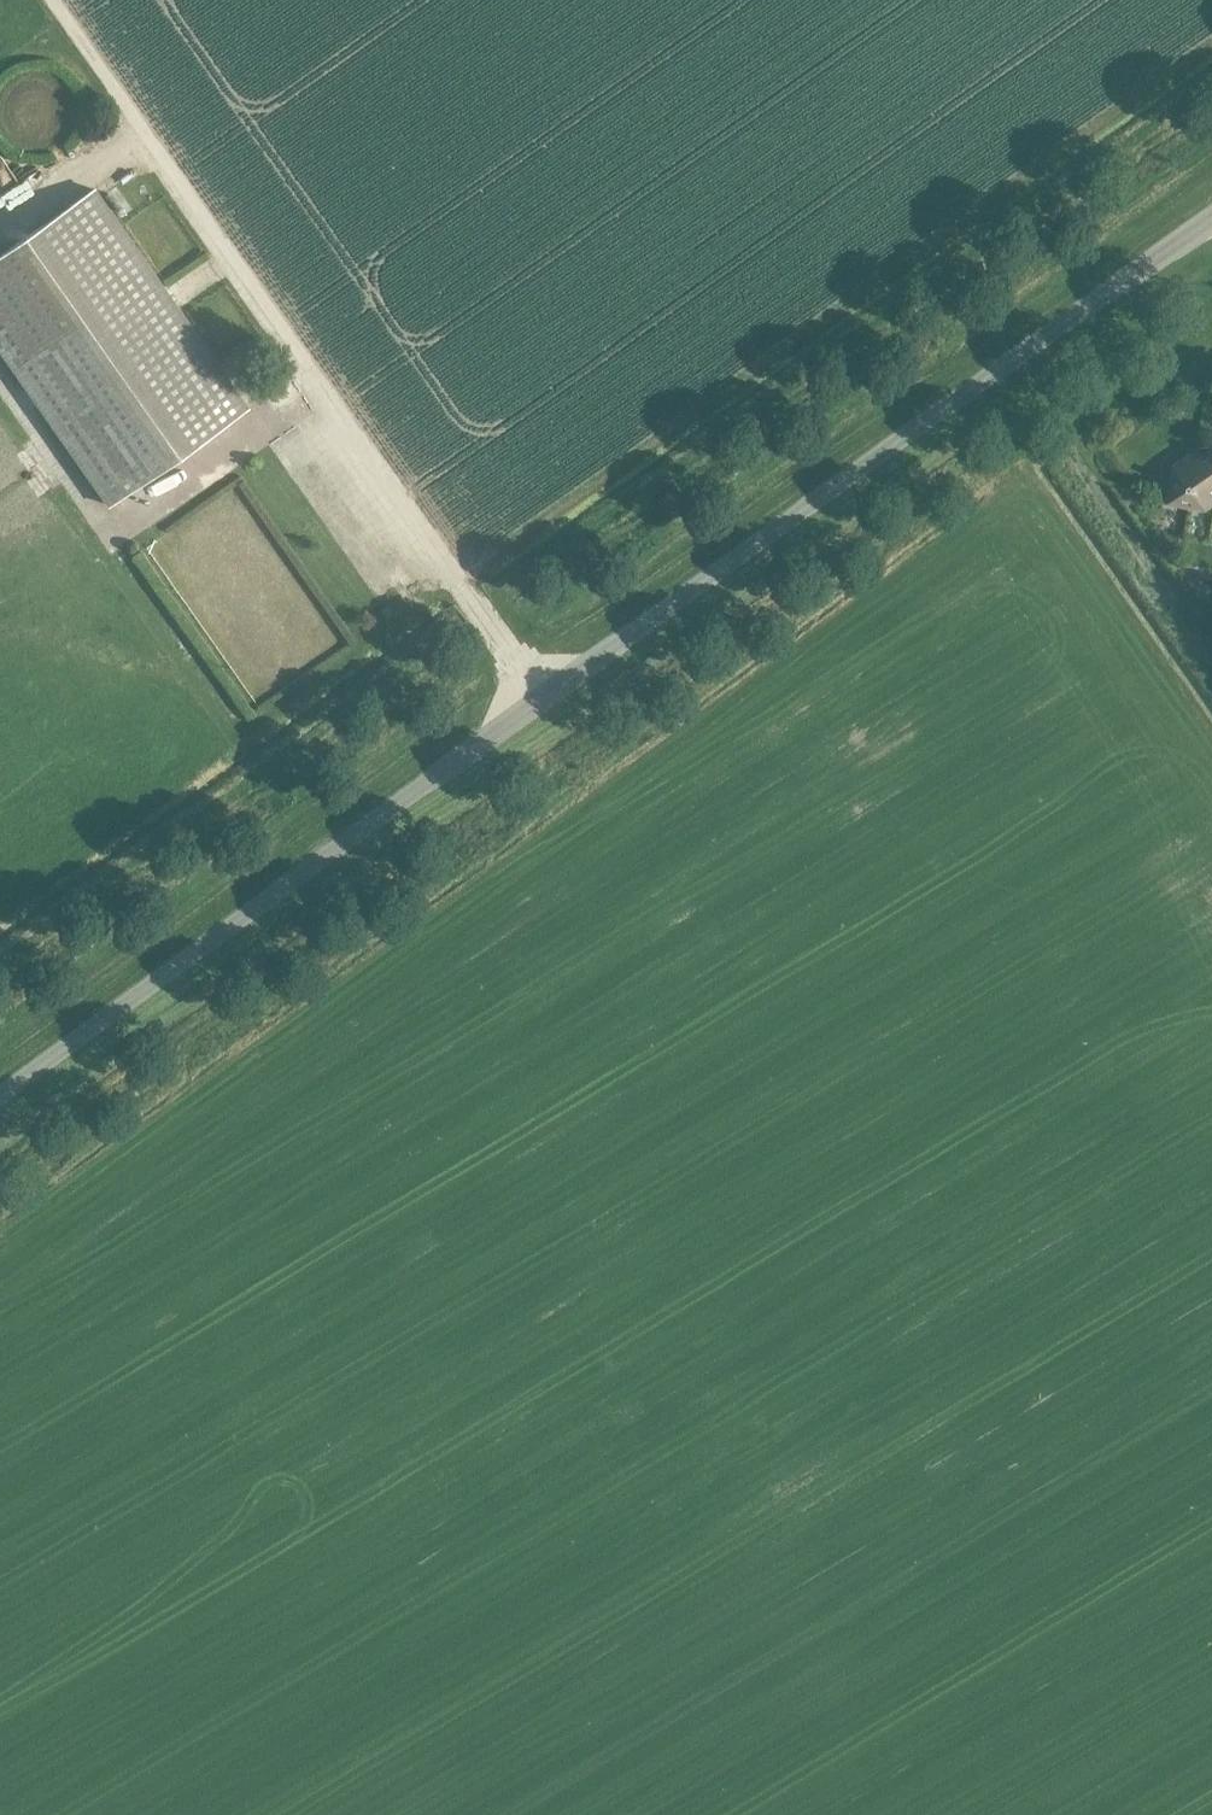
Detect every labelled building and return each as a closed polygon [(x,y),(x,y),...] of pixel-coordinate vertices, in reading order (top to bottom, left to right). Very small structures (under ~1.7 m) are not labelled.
[(94,190),(0,255),(0,350),(109,505),(247,408),(94,190)] [(1180,462),(1175,466),(1168,503),(1199,509),(1209,502),(1211,502),(1211,449),(1192,464),(1180,462)]
